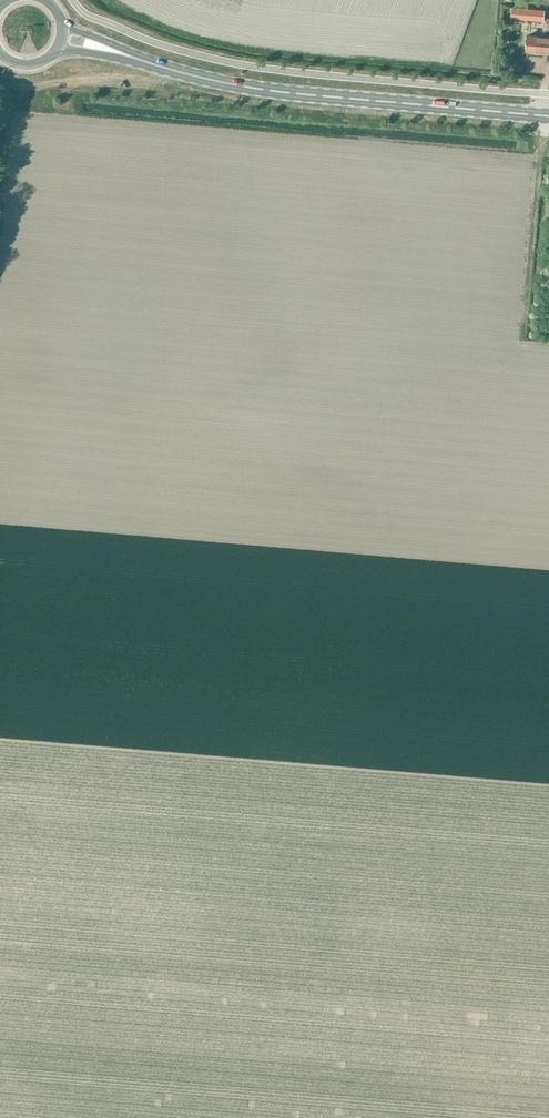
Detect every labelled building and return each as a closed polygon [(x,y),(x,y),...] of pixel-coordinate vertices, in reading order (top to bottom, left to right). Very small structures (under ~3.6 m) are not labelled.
[(511,8),(510,19),(543,22),(544,11),(511,8)] [(548,53),(548,37),(535,36),(527,35),(525,51),(548,53)]
